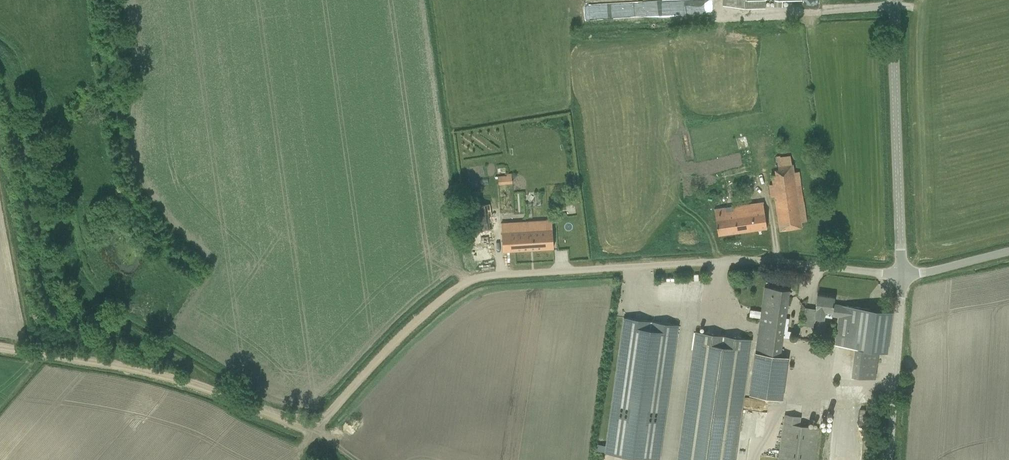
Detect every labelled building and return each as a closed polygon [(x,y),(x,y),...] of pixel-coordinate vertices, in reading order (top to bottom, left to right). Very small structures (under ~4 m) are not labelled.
[(705,0),(686,0),(686,14),(705,14),(705,0)] [(588,5),(588,17),(633,17),(633,5),(588,5)] [(773,184),(769,184),(771,197),(775,196),(779,230),(802,227),(801,221),(794,172),(792,164),(791,164),(790,156),(780,158),(776,158),(778,168),(779,173),(775,174),(772,174),(771,174),(773,184)] [(506,176),(497,177),(498,185),(511,184),(510,176),(506,176)] [(462,207),(463,222),(465,231),(492,228),(489,203),(462,207)] [(714,210),(716,225),(718,235),(767,228),(763,203),(714,210)] [(527,221),(501,223),(503,250),(553,247),(552,221),(527,223),(527,221)] [(755,352),(749,395),(782,399),(788,357),(780,356),(780,355),(787,300),(789,290),(764,287),(763,297),(755,352)] [(805,307),(803,325),(813,327),(814,316),(816,316),(817,318),(820,318),(821,317),(824,317),(824,316),(832,317),(832,315),(841,316),(840,319),(837,345),(845,346),(854,347),(860,307),(833,304),(834,297),(817,294),(816,304),(815,308),(805,307)] [(860,307),(854,347),(878,351),(887,352),(892,312),(860,307)] [(605,453),(653,459),(659,459),(678,325),(623,317),(605,453)] [(750,339),(696,331),(678,459),(733,459),(750,339)] [(778,459),(814,459),(818,428),(799,425),(801,416),(784,414),(778,459)]
